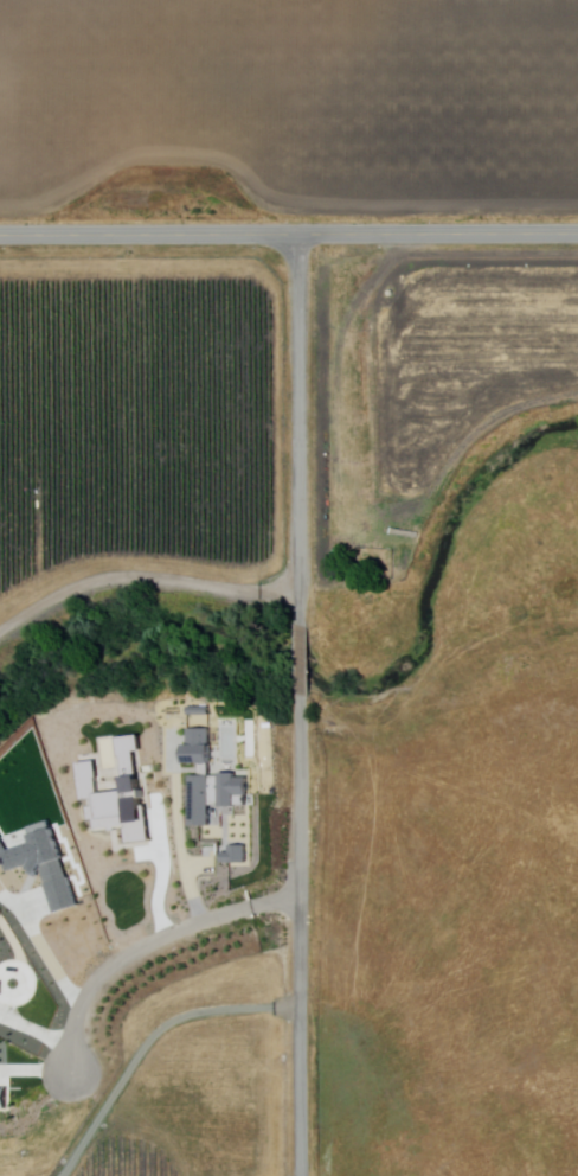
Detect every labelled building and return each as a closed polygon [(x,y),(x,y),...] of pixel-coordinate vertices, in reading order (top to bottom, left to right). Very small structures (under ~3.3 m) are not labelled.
[(187,765),(187,746),(190,746),(190,729),(212,729),(212,763),(187,765)] [(193,827),(194,775),(238,775),(238,779),(250,779),(250,807),(213,806),(213,827),(193,827)] [(224,863),(224,854),(231,854),(231,846),(246,846),(246,863),(224,863)]
